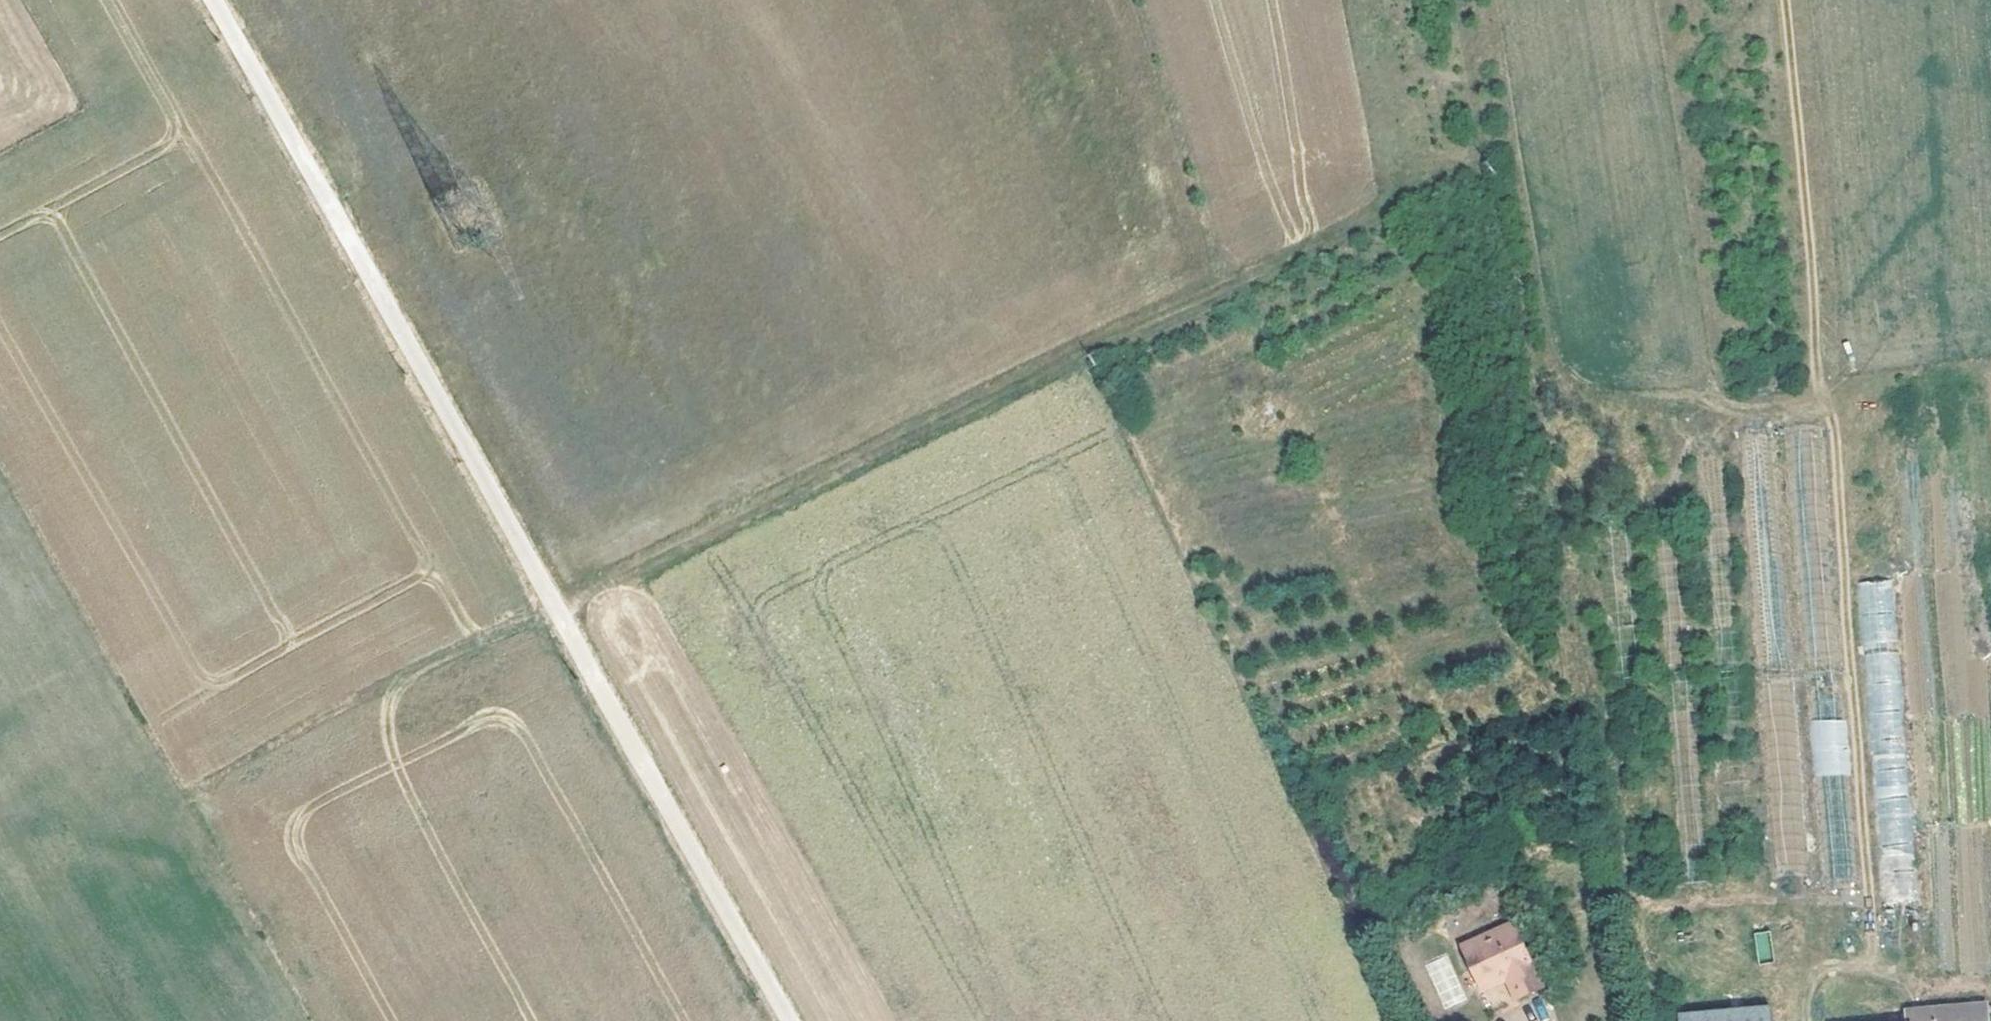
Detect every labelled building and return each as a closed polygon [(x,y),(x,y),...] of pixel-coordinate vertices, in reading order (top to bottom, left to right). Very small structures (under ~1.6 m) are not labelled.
[(1915,899),(1895,580),(1858,582),(1866,695),(1868,695),(1881,901),(1915,899)] [(1812,775),(1850,773),(1847,719),(1809,721),(1812,775)] [(1856,883),(1847,775),(1824,777),(1833,885),(1856,883)] [(1442,928),(1462,969),(1488,956),(1501,983),(1526,970),(1493,903),(1442,928)] [(1757,960),(1772,958),(1767,929),(1752,932),(1757,960)] [(1424,964),(1444,1010),(1467,1000),(1447,954),(1424,964)] [(1669,994),(1672,1020),(1764,1020),(1760,984),(1669,994)] [(1977,984),(1898,989),(1899,1007),(1881,1008),(1881,1000),(1874,1000),(1874,1008),(1829,1011),(1830,1020),(1980,1020),(1977,984)]
